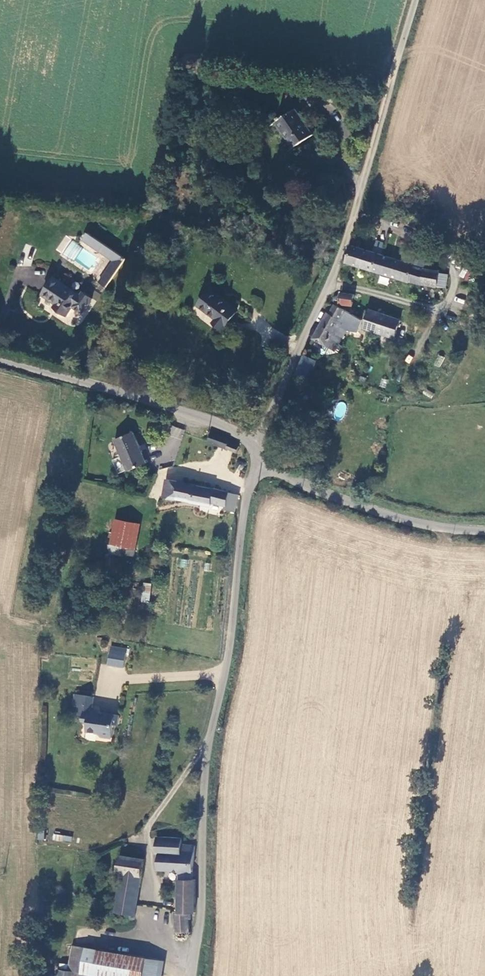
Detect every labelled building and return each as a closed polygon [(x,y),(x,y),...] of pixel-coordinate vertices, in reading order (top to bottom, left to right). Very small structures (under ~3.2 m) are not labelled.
[(292,148),(310,136),(294,111),(273,124),(278,132),(281,130),(292,148)] [(99,252),(104,245),(86,233),(82,241),(99,252)] [(361,242),(353,239),(345,263),(397,281),(437,289),(438,277),(439,271),(424,268),(414,264),(385,255),(360,247),(361,242)] [(99,282),(106,287),(125,258),(104,245),(99,252),(113,261),(99,282)] [(79,296),(52,278),(41,295),(56,305),(53,308),(66,317),(72,308),(82,315),(90,303),(93,299),(92,298),(92,296),(85,292),(83,292),(82,292),(79,296)] [(238,311),(210,289),(197,306),(214,320),(212,322),(223,331),(238,311)] [(334,301),(336,303),(352,305),(354,295),(342,294),(341,297),(338,296),(336,297),(334,299),(334,301)] [(327,312),(313,340),(324,345),(323,348),(323,351),(326,355),(329,357),(332,357),(340,345),(348,330),(357,328),(360,319),(345,310),(335,306),(331,313),(327,312)] [(369,310),(363,327),(394,337),(400,320),(369,310)] [(434,365),(441,367),(444,356),(437,354),(434,365)] [(319,360),(304,355),(296,377),(310,382),(319,360)] [(181,440),(185,430),(172,425),(168,435),(181,440)] [(133,433),(115,440),(128,470),(146,462),(133,433)] [(216,491),(166,480),(163,497),(167,497),(177,500),(178,498),(210,505),(211,502),(227,505),(230,492),(216,489),(216,491)] [(230,492),(227,505),(226,509),(234,511),(238,494),(230,492)] [(140,524),(115,520),(111,544),(135,549),(140,524)] [(135,550),(123,548),(122,554),(134,557),(135,550)] [(149,602),(151,583),(142,582),(140,601),(149,602)] [(111,647),(108,662),(124,665),(126,650),(111,647)] [(118,726),(120,715),(91,710),(93,697),(77,694),(75,704),(78,704),(76,714),(79,714),(78,719),(84,721),(82,730),(93,732),(99,737),(110,738),(113,725),(118,726)] [(53,833),(52,840),(71,842),(72,836),(53,833)] [(192,872),(195,847),(191,847),(181,846),(181,839),(157,837),(156,854),(160,855),(159,869),(179,871),(192,872)] [(133,918),(145,859),(119,854),(116,870),(123,871),(116,910),(115,915),(133,918)] [(192,872),(179,871),(180,880),(192,880),(192,872)] [(194,911),(194,880),(192,880),(180,880),(179,880),(179,910),(175,911),(177,930),(179,930),(179,932),(181,934),(184,935),(187,935),(187,930),(189,929),(188,917),(191,917),(190,911),(194,911)] [(99,950),(74,947),(70,970),(74,971),(73,975),(95,975),(99,950)] [(99,950),(95,975),(101,975),(162,975),(164,960),(99,950)]
